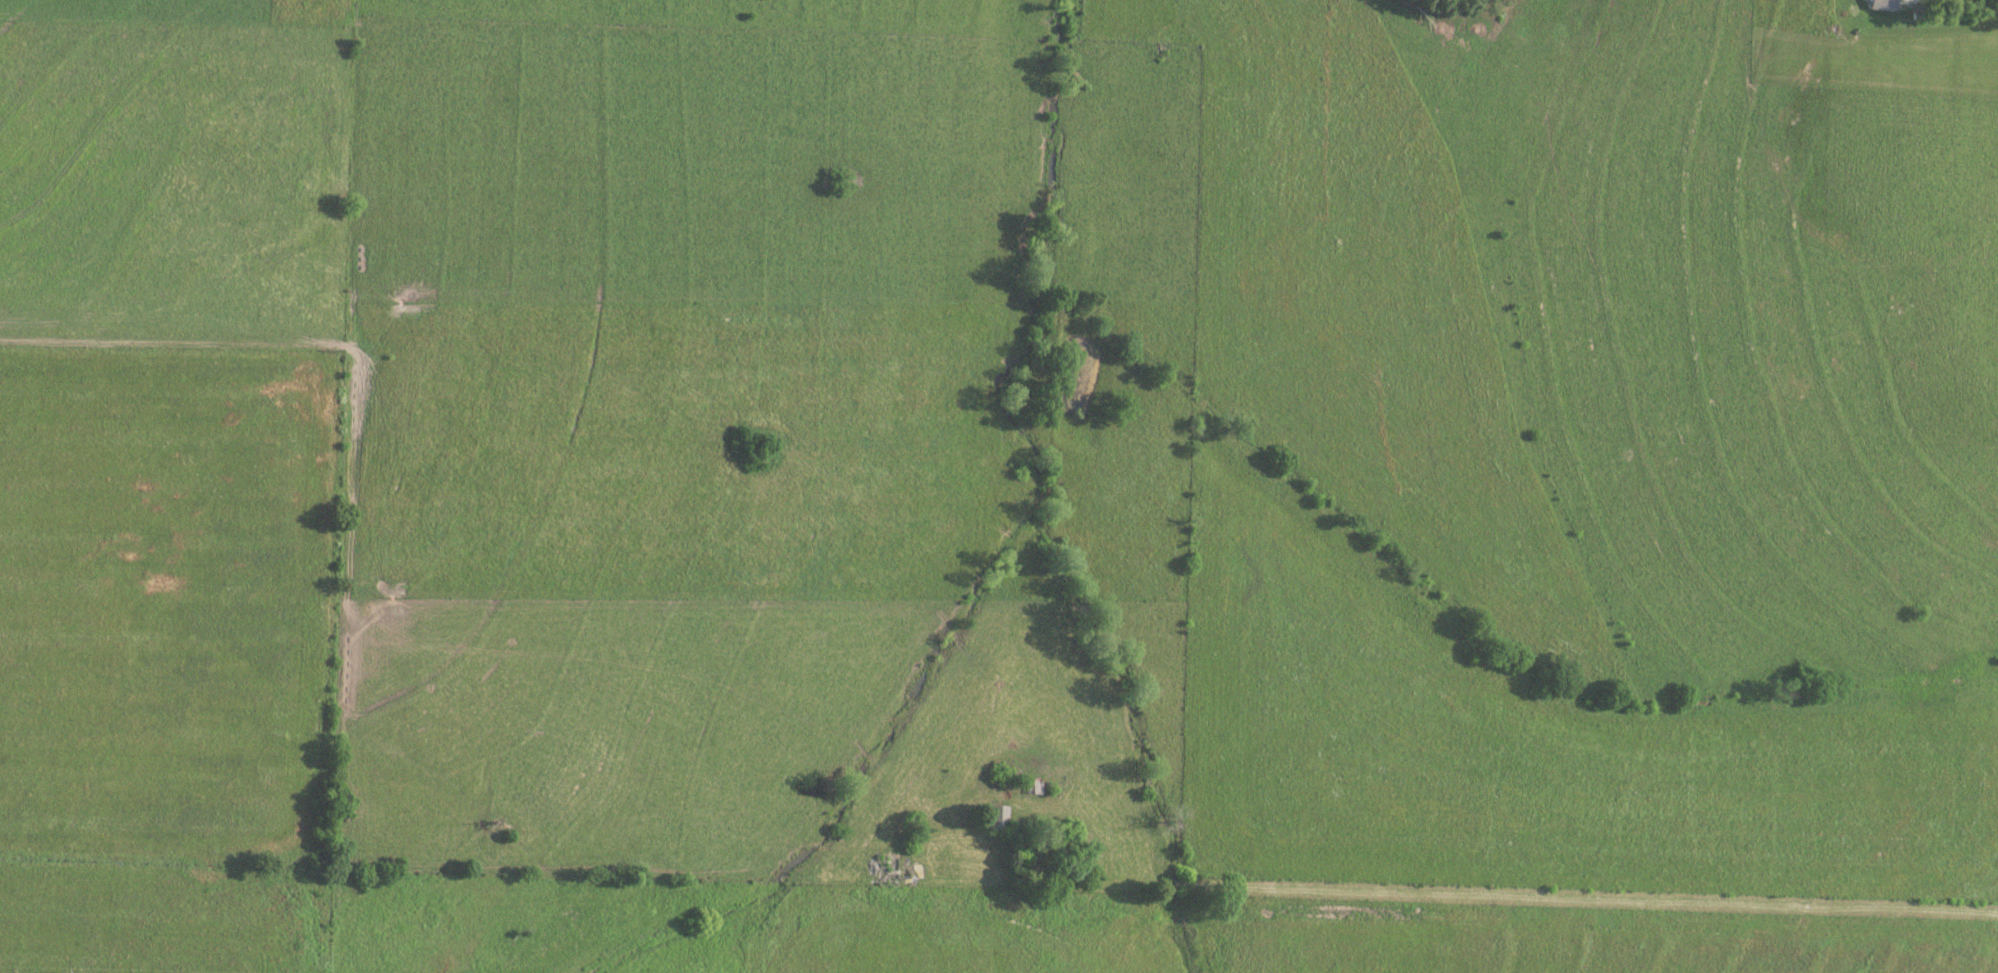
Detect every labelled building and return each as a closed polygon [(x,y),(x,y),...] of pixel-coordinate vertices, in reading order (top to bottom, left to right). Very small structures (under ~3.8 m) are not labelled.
[(1039,779),(1028,779),(1028,793),(1039,793),(1039,779)] [(1009,805),(988,805),(988,831),(1009,831),(1009,805)]
